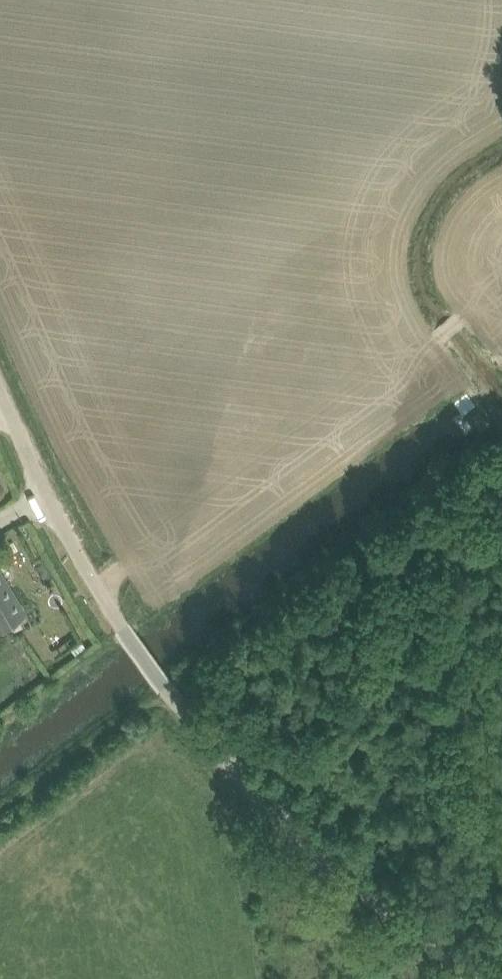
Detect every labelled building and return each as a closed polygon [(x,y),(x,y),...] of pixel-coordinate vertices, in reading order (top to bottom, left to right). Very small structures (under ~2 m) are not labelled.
[(25,611),(0,571),(0,626),(25,611)]
